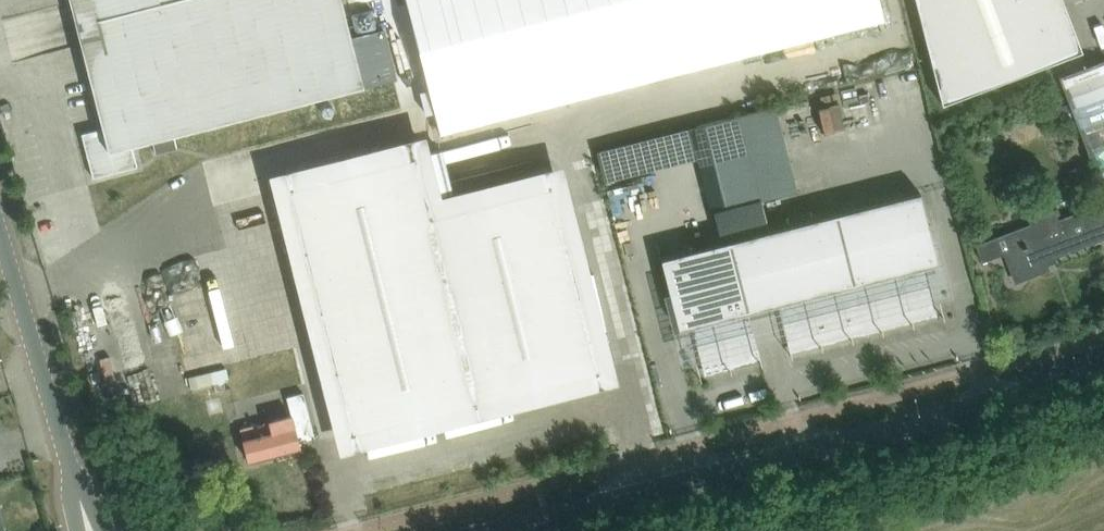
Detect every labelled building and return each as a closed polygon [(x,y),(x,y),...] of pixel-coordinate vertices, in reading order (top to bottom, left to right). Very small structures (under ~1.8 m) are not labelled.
[(102,38),(81,44),(102,127),(82,133),(93,178),(137,166),(132,145),(174,134),(364,84),(362,78),(342,0),(92,0),(102,38)] [(429,89),(434,111),(440,134),(644,81),(640,65),(634,44),(623,0),(406,0),(429,89)] [(655,38),(634,44),(640,65),(661,59),(665,76),(883,19),(878,0),(645,0),(655,38)] [(1063,0),(915,0),(942,104),(1082,50),(1063,0)] [(1059,79),(1103,196),(1103,62),(1059,79)] [(993,108),(1001,128),(1029,117),(1021,97),(993,108)] [(1057,108),(1062,123),(1074,118),(1068,103),(1057,108)] [(759,201),(737,116),(689,128),(711,213),(759,201)] [(414,157),(291,188),(353,433),(473,402),(598,370),(551,185),(429,216),(425,199),(451,192),(441,150),(430,153),(414,157)] [(1092,189),(1083,165),(1067,171),(1075,195),(1092,189)] [(835,214),(866,334),(927,319),(925,309),(934,306),(924,266),(938,263),(920,192),(835,214)] [(1054,257),(1103,238),(1103,202),(1057,220),(1053,210),(1028,220),(1030,224),(976,245),(982,262),(987,260),(1009,250),(1018,275),(1037,268),(1035,264),(1045,261),(1048,270),(1049,270),(1044,256),(1053,253),(1054,257)] [(801,351),(866,334),(835,214),(730,240),(751,321),(780,313),(788,344),(798,341),(801,351)] [(751,321),(730,240),(660,258),(678,329),(692,325),(702,366),(711,363),(714,373),(761,361),(751,321)] [(221,369),(187,377),(190,388),(224,381),(221,369)] [(292,415),(261,423),(240,428),(248,460),(300,447),(298,440),(314,436),(303,392),(287,396),(292,415)]
